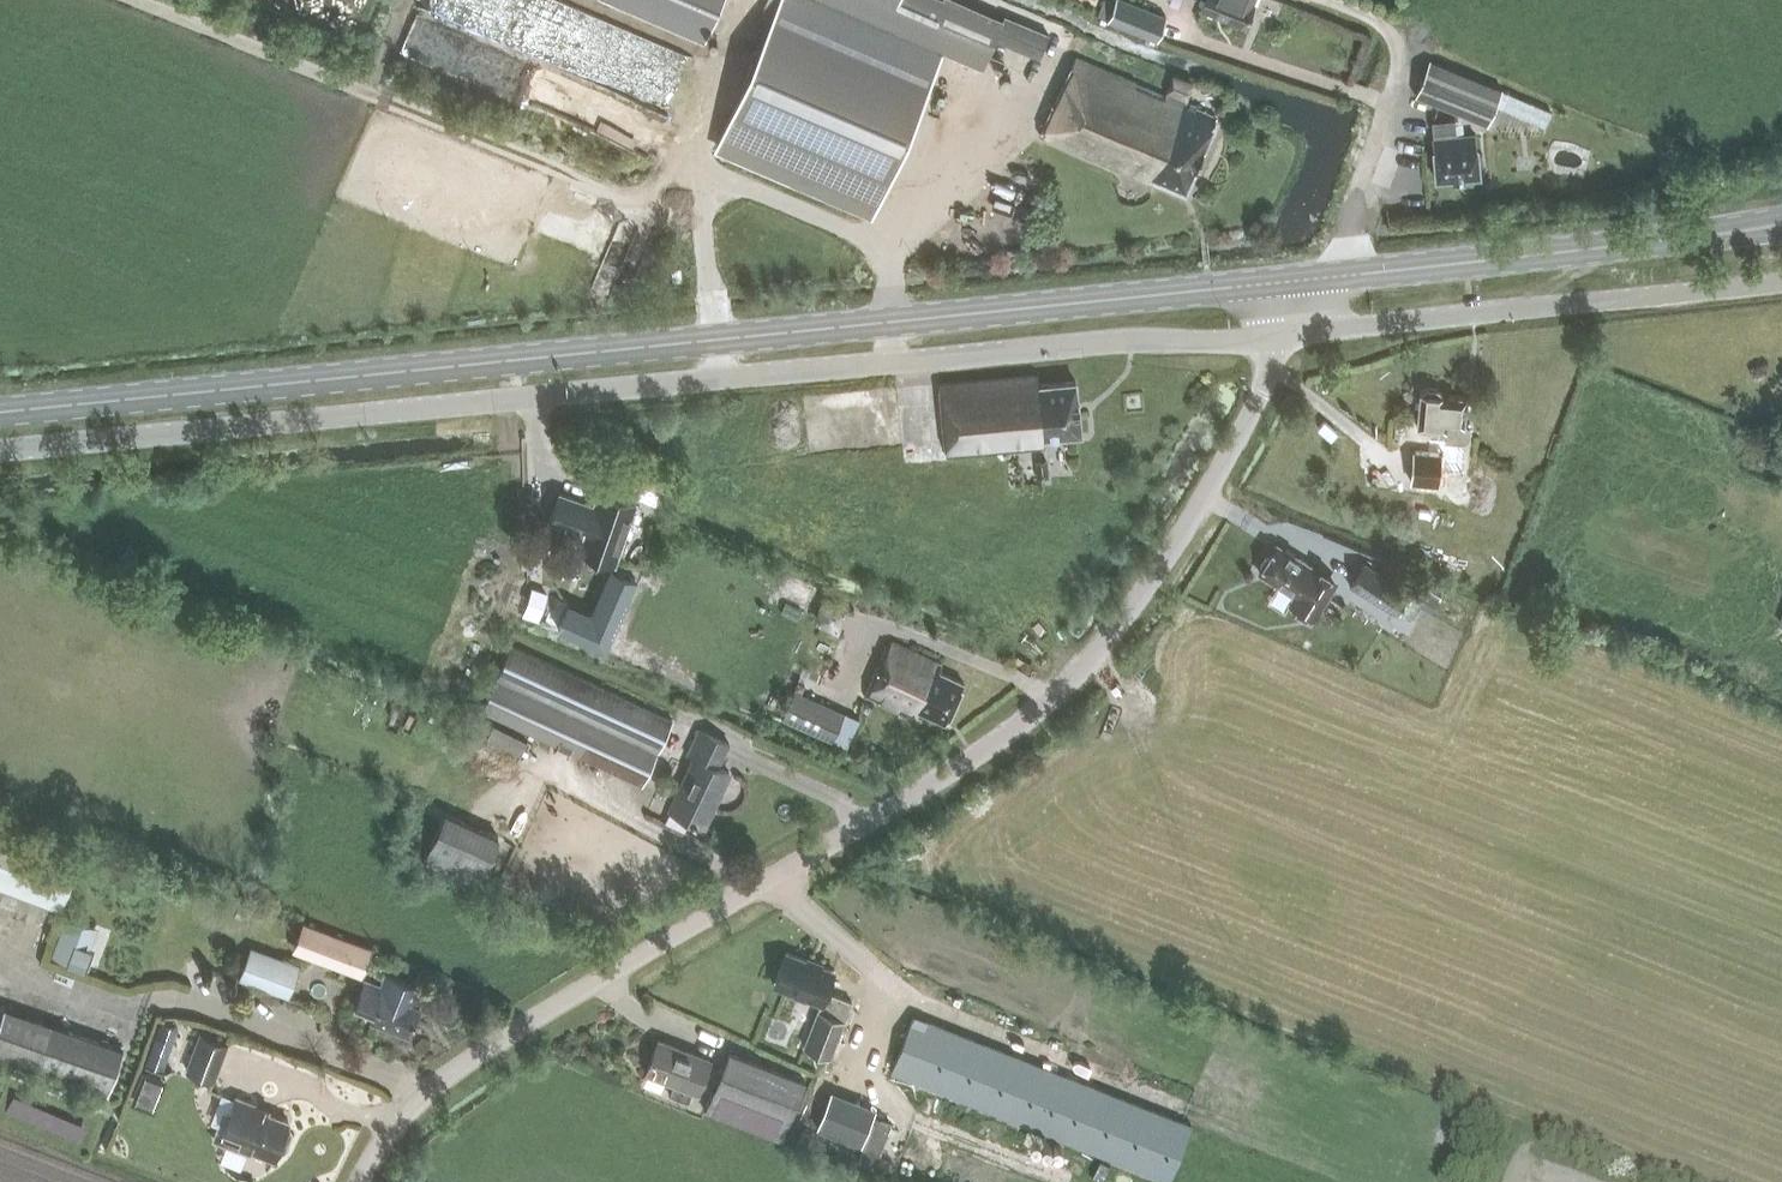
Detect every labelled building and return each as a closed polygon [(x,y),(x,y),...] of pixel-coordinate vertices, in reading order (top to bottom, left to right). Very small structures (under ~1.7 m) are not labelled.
[(704,40),(721,0),(612,0),(704,40)] [(717,143),(874,210),(942,50),(981,67),(994,38),(1001,19),(957,0),(778,0),(717,143)] [(1105,21),(1155,41),(1165,16),(1126,0),(1113,0),(1105,21)] [(1198,8),(1241,25),(1250,3),(1251,0),(1201,0),(1198,8)] [(1003,15),(1001,19),(994,38),(1039,57),(1048,35),(1003,15)] [(1212,125),(1215,117),(1073,56),(1039,135),(1147,182),(1149,176),(1184,191),(1193,169),(1194,169),(1203,147),(1212,125)] [(1501,89),(1429,59),(1414,95),(1487,124),(1501,89)] [(1507,94),(1500,110),(1513,116),(1520,100),(1507,94)] [(1433,134),(1433,138),(1431,138),(1433,152),(1432,152),(1435,179),(1479,175),(1476,147),(1474,133),(1456,135),(1454,119),(1431,121),(1432,134),(1433,134)] [(1037,375),(938,384),(945,455),(1044,446),(1043,437),(1080,433),(1075,381),(1038,384),(1037,375)] [(1442,394),(1442,393),(1438,388),(1426,387),(1420,391),(1417,426),(1415,451),(1414,451),(1411,481),(1450,485),(1453,454),(1444,453),(1446,439),(1462,441),(1468,437),(1468,428),(1464,423),(1462,423),(1465,396),(1442,394)] [(1035,462),(1036,476),(1047,475),(1045,461),(1035,462)] [(592,503),(559,492),(549,522),(583,534),(581,540),(579,540),(576,549),(611,561),(632,501),(597,488),(592,503)] [(1312,565),(1298,557),(1297,559),(1275,545),(1268,556),(1266,555),(1259,567),(1260,568),(1259,571),(1282,585),(1280,587),(1293,595),(1288,604),(1313,619),(1335,584),(1310,568),(1312,565)] [(1409,589),(1364,562),(1349,585),(1394,613),(1396,610),(1409,589)] [(544,604),(536,627),(606,651),(632,579),(609,571),(591,621),(544,604)] [(1409,589),(1396,610),(1409,617),(1417,604),(1430,613),(1439,598),(1426,590),(1413,582),(1409,589)] [(531,588),(522,614),(537,619),(546,594),(531,588)] [(963,683),(939,671),(942,665),(888,640),(864,693),(912,715),(915,708),(945,722),(963,683)] [(509,648),(480,713),(641,785),(671,720),(509,648)] [(810,732),(818,714),(787,701),(779,719),(810,732)] [(494,724),(488,737),(522,753),(528,741),(494,724)] [(698,729),(687,754),(693,757),(670,809),(705,825),(729,772),(717,767),(728,743),(698,729)] [(423,861),(475,885),(500,838),(447,814),(423,861)] [(60,905),(82,846),(0,815),(0,882),(60,905)] [(67,914),(52,955),(78,965),(94,924),(67,914)] [(370,948),(301,922),(290,950),(359,976),(370,948)] [(288,999),(300,966),(249,947),(237,980),(288,999)] [(851,1001),(826,991),(834,970),(786,952),(773,985),(820,1003),(803,1046),(830,1057),(851,1001)] [(363,985),(357,1001),(375,1008),(371,1019),(408,1034),(419,1006),(414,1004),(421,987),(385,973),(378,991),(363,985)] [(0,1020),(0,1056),(107,1095),(123,1050),(4,1008),(0,1020)] [(891,1071),(1169,1181),(1191,1125),(913,1015),(891,1071)] [(228,1043),(199,1032),(184,1071),(213,1082),(228,1043)] [(710,1060),(658,1040),(645,1072),(674,1083),(670,1095),(688,1102),(693,1090),(698,1092),(710,1060)] [(147,1059),(165,1065),(170,1048),(152,1042),(147,1059)] [(788,1122),(805,1081),(729,1051),(705,1110),(781,1140),(788,1122)] [(156,1107),(166,1079),(149,1073),(138,1100),(156,1107)] [(84,1143),(92,1124),(17,1093),(9,1112),(84,1143)] [(283,1131),(288,1120),(255,1108),(256,1104),(236,1096),(229,1115),(223,1113),(213,1139),(246,1152),(248,1148),(273,1158),(277,1147),(283,1150),(290,1134),(283,1131)] [(873,1114),(855,1107),(842,1139),(860,1146),(873,1114)]
